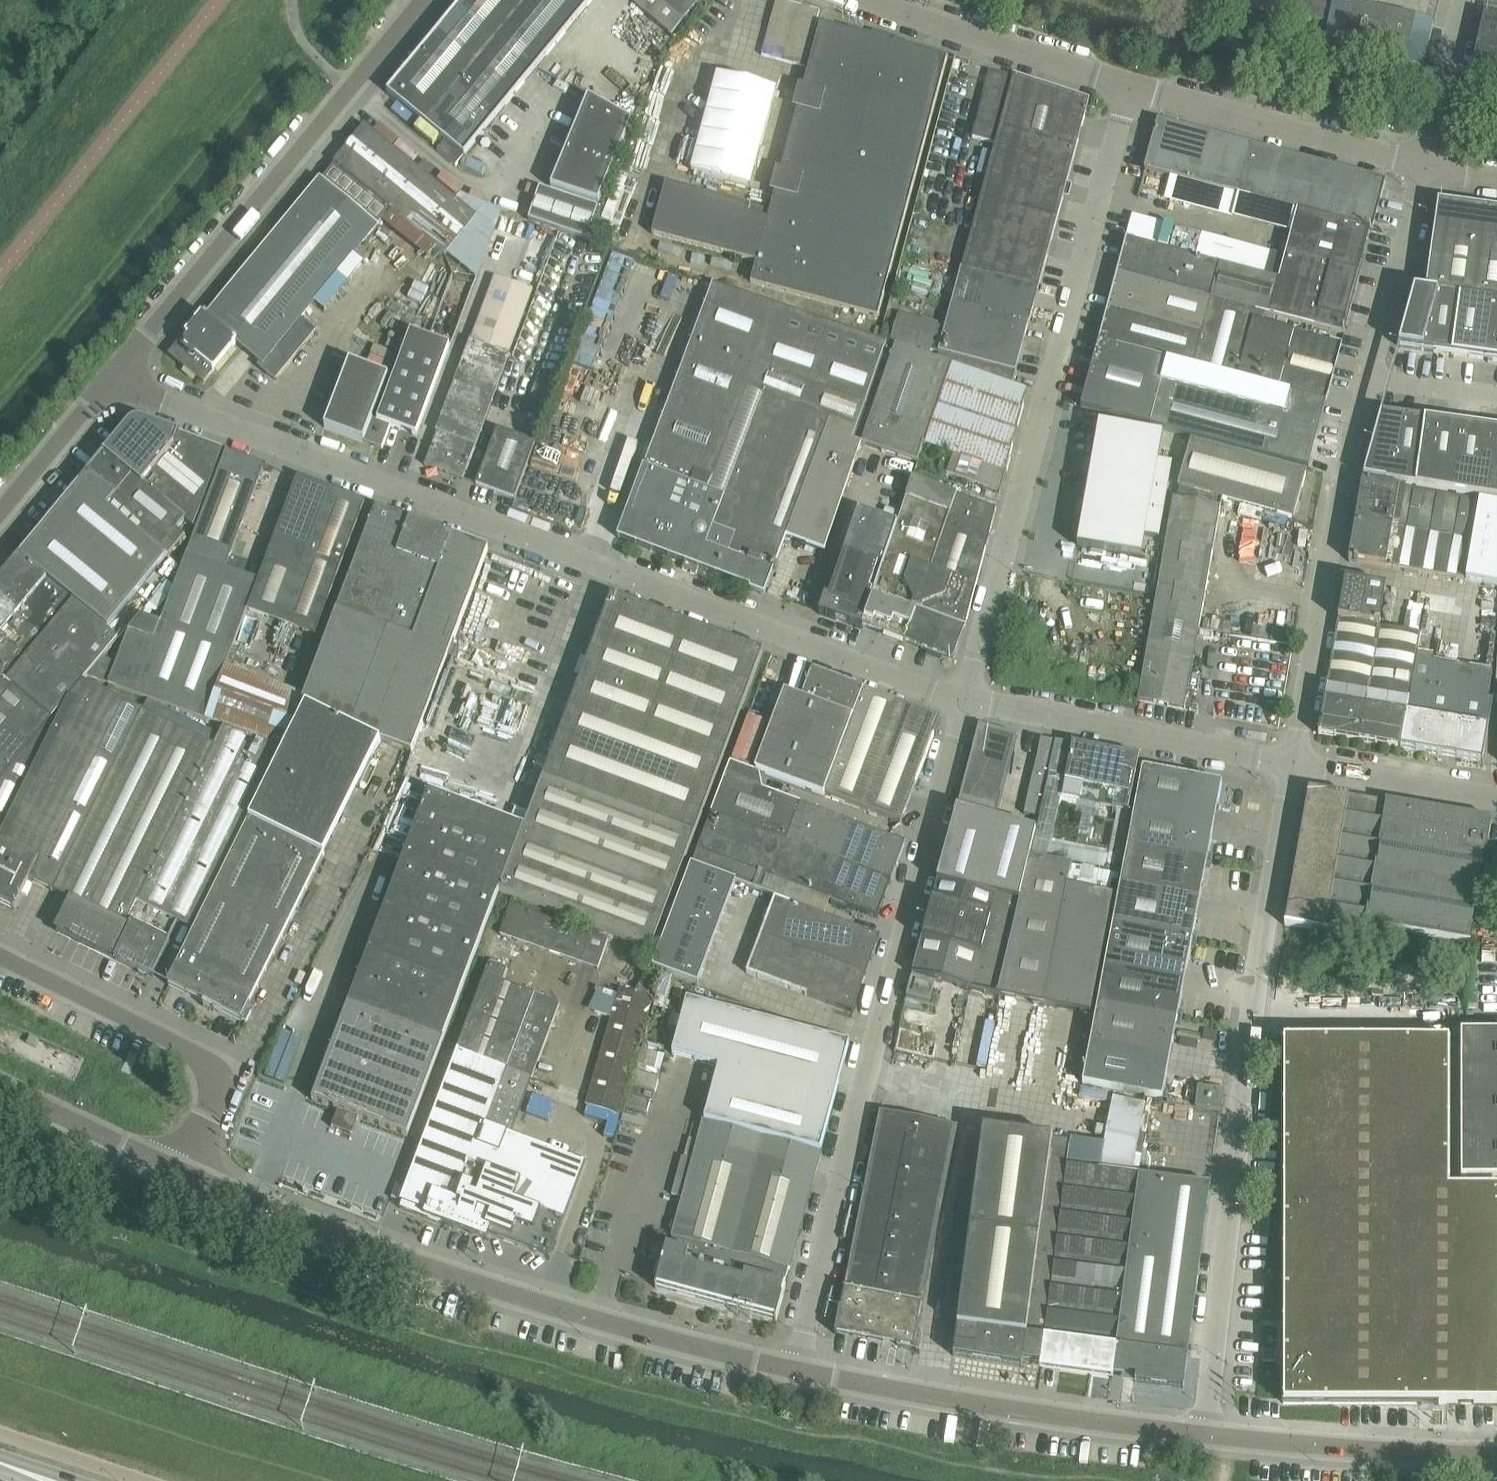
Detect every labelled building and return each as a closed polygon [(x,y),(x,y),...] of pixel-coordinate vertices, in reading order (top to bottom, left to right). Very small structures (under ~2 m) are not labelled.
[(388,94),(465,157),(595,0),(465,0),(388,94)] [(632,5),(670,36),(699,0),(636,0),(632,5)] [(760,57),(803,68),(819,12),(776,0),(775,0),(760,57)] [(1249,5),(1249,9),(1328,27),(1324,44),(1324,45),(1423,68),(1434,22),(1336,0),(1226,0),(1249,5)] [(1487,18),(1485,17),(1474,68),(1496,73),(1496,20),(1487,18)] [(666,185),(653,234),(755,262),(750,283),(877,319),(946,59),(917,52),(918,49),(894,43),(894,45),(871,39),(872,37),(849,30),(848,32),(820,25),(796,111),(817,116),(800,176),(780,171),(767,221),(748,215),(749,208),(666,185)] [(717,75),(691,172),(750,188),(776,91),(717,75)] [(1039,290),(1076,151),(1088,102),(1014,78),(964,269),(1039,290)] [(598,207),(631,125),(587,100),(550,191),(598,207)] [(1297,212),(1369,231),(1371,232),(1384,183),(1158,122),(1145,171),(1297,212)] [(336,166),(322,182),(377,228),(391,210),(447,255),(477,218),(454,199),(365,127),(334,165),(336,166)] [(920,216),(947,224),(962,170),(935,162),(920,216)] [(365,243),(377,228),(322,182),(320,180),(206,318),(203,315),(169,356),(203,384),(236,345),(261,365),(258,368),(275,382),(316,333),(300,320),(364,242),(365,243)] [(596,210),(539,191),(529,222),(586,241),(596,210)] [(1438,203),(1426,295),(1457,299),(1493,304),(1496,305),(1496,211),(1438,203)] [(1279,281),(1353,301),(1359,275),(1357,275),(1369,231),(1297,212),(1279,281)] [(1219,265),(1126,240),(1098,345),(1192,370),(1324,405),(1341,346),(1252,322),(1255,312),(1210,300),(1219,265)] [(547,266),(528,258),(521,275),(541,283),(547,266)] [(1353,301),(1279,281),(1219,265),(1210,300),(1255,312),(1343,336),(1353,301)] [(962,269),(952,304),(1030,325),(1039,290),(964,269),(962,269)] [(437,433),(424,467),(462,481),(474,447),(476,447),(509,358),(508,358),(532,294),(495,280),(471,344),(470,344),(437,433)] [(758,396),(789,313),(714,287),(619,540),(685,565),(682,571),(696,576),(699,570),(763,398),(758,396)] [(1493,304),(1457,299),(1426,295),(1414,293),(1399,349),(1496,362),(1496,305),(1493,304)] [(936,362),(952,367),(1013,388),(1030,325),(952,304),(945,330),(937,328),(937,325),(899,315),(891,345),(929,356),(930,352),(938,354),(936,362)] [(758,396),(763,398),(830,423),(865,436),(894,349),(789,313),(758,396)] [(376,424),(390,429),(416,439),(450,349),(410,334),(376,424)] [(1324,405),(1192,370),(1098,345),(1081,409),(1307,471),(1324,405)] [(918,465),(924,447),(952,367),(936,362),(895,347),(894,349),(865,436),(862,445),(918,465)] [(389,374),(347,359),(339,383),(380,398),(389,374)] [(947,475),(1001,493),(1028,393),(1013,388),(952,367),(924,447),(953,457),(947,475)] [(558,382),(538,375),(534,385),(554,392),(558,382)] [(380,398),(339,383),(330,406),(371,421),(380,398)] [(549,406),(529,398),(525,408),(545,416),(549,406)] [(830,423),(763,398),(699,570),(752,590),(751,591),(765,596),(787,538),(830,423)] [(371,421),(330,406),(321,429),(362,445),(371,421)] [(1382,416),(1381,416),(1363,480),(1496,502),(1496,432),(1382,416)] [(390,429),(376,424),(372,422),(370,425),(363,444),(381,451),(390,429)] [(865,436),(830,423),(787,538),(824,553),(860,445),(862,445),(865,436)] [(90,475),(20,559),(109,632),(185,540),(191,531),(183,525),(186,522),(193,529),(223,451),(180,434),(179,433),(177,438),(142,425),(141,427),(134,429),(133,428),(109,457),(105,453),(104,454),(105,455),(89,474),(90,475)] [(1098,427),(1078,548),(1140,559),(1145,536),(1159,538),(1170,463),(1157,461),(1161,438),(1098,427)] [(476,486),(513,500),(534,444),(497,430),(476,486)] [(1293,520),(1305,475),(1190,443),(1177,488),(1221,501),(1293,520)] [(539,448),(533,464),(576,480),(582,465),(539,448)] [(227,453),(188,556),(227,571),(266,467),(227,453)] [(298,479),(260,583),(249,612),(282,624),(332,492),(298,479)] [(862,629),(905,645),(956,497),(913,481),(897,526),(862,629)] [(1353,539),(1349,562),(1496,587),(1496,506),(1362,484),(1353,539)] [(332,492),(282,624),(316,637),(365,504),(332,492)] [(996,512),(956,497),(905,645),(955,663),(996,512)] [(1140,702),(1156,705),(1167,707),(1185,710),(1190,711),(1191,712),(1191,710),(1190,710),(1193,694),(1188,693),(1220,507),(1174,498),(1173,500),(1137,702),(1140,703),(1140,702)] [(337,611),(372,624),(411,521),(376,508),(337,611)] [(825,600),(820,614),(820,616),(861,631),(862,629),(897,526),(860,513),(829,601),(825,600)] [(453,537),(411,521),(372,624),(414,639),(453,537)] [(411,754),(489,550),(453,537),(414,639),(372,624),(337,611),(302,702),(308,705),(382,743),(411,754)] [(208,721),(227,669),(249,612),(260,583),(227,571),(188,556),(163,625),(143,618),(130,633),(110,686),(207,723),(208,721)] [(20,558),(0,582),(0,676),(15,689),(53,720),(84,683),(120,640),(109,632),(20,559),(20,558)] [(1345,582),(1338,623),(1318,736),(1400,749),(1417,655),(1420,636),(1379,629),(1386,589),(1345,582)] [(615,598),(546,781),(527,830),(526,829),(502,893),(652,951),(695,837),(764,654),(615,598)] [(1400,749),(1429,754),(1483,764),(1494,701),(1488,700),(1493,672),(1432,662),(1433,657),(1417,655),(1400,749)] [(227,669),(208,721),(282,750),(302,697),(227,669)] [(940,719),(863,691),(812,671),(801,701),(784,695),(754,773),(757,774),(822,798),(823,796),(900,824),(940,719)] [(15,689),(0,676),(0,708),(15,689)] [(53,892),(143,713),(84,683),(53,720),(0,784),(0,903),(14,910),(28,880),(53,892)] [(283,752),(194,932),(167,986),(204,1004),(203,1006),(212,1010),(213,1011),(214,1008),(241,1022),(382,743),(308,705),(283,752)] [(110,957),(128,922),(214,749),(143,713),(53,892),(70,901),(56,931),(110,957)] [(979,727),(976,740),(938,883),(1019,903),(1029,860),(1036,833),(996,823),(1018,738),(979,727)] [(176,923),(194,932),(283,752),(224,730),(214,749),(128,922),(131,924),(113,959),(152,978),(169,943),(167,942),(176,923)] [(1058,743),(1042,740),(1041,740),(1024,816),(1039,819),(1058,743)] [(1139,759),(1073,746),(1065,785),(1132,798),(1139,759)] [(712,815),(786,842),(891,882),(905,844),(762,790),(757,774),(754,773),(731,764),(712,815)] [(1082,1085),(1162,1100),(1167,1076),(1222,785),(1142,770),(1082,1085)] [(1484,859),(1485,859),(1491,823),(1308,792),(1284,928),(1363,941),(1366,928),(1469,946),(1484,859)] [(408,1138),(502,893),(526,829),(432,793),(313,1103),(338,1112),(331,1129),(352,1137),(359,1120),(408,1138)] [(786,842),(712,815),(692,867),(760,892),(765,877),(831,902),(830,904),(845,910),(846,907),(877,919),(891,882),(786,842)] [(1071,868),(1029,860),(1019,903),(1020,903),(1011,940),(998,997),(1017,1000),(1016,1008),(1033,1011),(1034,1004),(1092,1014),(1114,896),(1109,895),(1111,882),(1095,879),(1093,892),(1067,887),(1071,868)] [(737,885),(692,868),(653,971),(698,988),(737,885)] [(1019,903),(938,883),(932,907),(913,975),(970,990),(964,1014),(992,1021),(998,997),(1011,940),(1020,903),(1019,903)] [(792,949),(806,911),(776,900),(762,938),(792,949)] [(608,941),(514,907),(503,936),(598,970),(608,941)] [(852,1014),(866,976),(880,939),(806,911),(792,949),(795,950),(820,959),(835,965),(829,980),(839,983),(830,1006),(852,1014)] [(762,938),(755,956),(788,969),(795,950),(792,949),(762,938)] [(781,988),(806,997),(820,959),(795,950),(788,969),(781,988)] [(788,969),(755,956),(748,975),(781,988),(788,969)] [(820,959),(806,997),(830,1006),(839,983),(829,980),(835,965),(820,959)] [(459,1050),(534,1079),(562,1006),(505,984),(509,973),(491,966),(459,1050)] [(620,1117),(654,1001),(660,980),(644,975),(638,996),(621,991),(587,1107),(620,1117)] [(935,985),(912,979),(907,998),(930,1004),(935,985)] [(825,1141),(850,1046),(688,1002),(674,1057),(720,1069),(706,1123),(705,1123),(695,1162),(682,1159),(672,1198),(684,1201),(671,1249),(667,1248),(655,1290),(658,1291),(658,1289),(776,1320),(775,1322),(777,1323),(825,1141)] [(1458,1034),(1459,1180),(1496,1180),(1496,1034),(1458,1034)] [(1283,1406),(1496,1405),(1496,1191),(1449,1191),(1449,1042),(1284,1042),(1283,1406)] [(444,1225),(445,1225),(454,1201),(459,1203),(494,1109),(520,1119),(534,1079),(459,1050),(402,1203),(404,1204),(402,1210),(444,1226),(444,1225)] [(1224,1093),(1207,1091),(1199,1090),(1197,1109),(1221,1113),(1224,1093)] [(1113,1373),(1139,1177),(1131,1176),(1144,1105),(1113,1099),(1100,1172),(1084,1170),(1088,1145),(1071,1143),(1040,1371),(1112,1381),(1113,1373)] [(454,1201),(445,1225),(489,1241),(490,1237),(550,1259),(587,1164),(513,1137),(520,1119),(494,1109),(459,1203),(454,1201)] [(957,1129),(882,1114),(846,1291),(845,1290),(836,1335),(914,1351),(923,1306),(921,1305),(957,1129)] [(953,1357),(966,1360),(1021,1369),(1022,1361),(1040,1363),(1039,1371),(1040,1371),(1071,1143),(983,1131),(953,1357)] [(1137,1376),(1136,1384),(1185,1390),(1189,1359),(1187,1358),(1210,1187),(1139,1177),(1113,1373),(1137,1376)]
